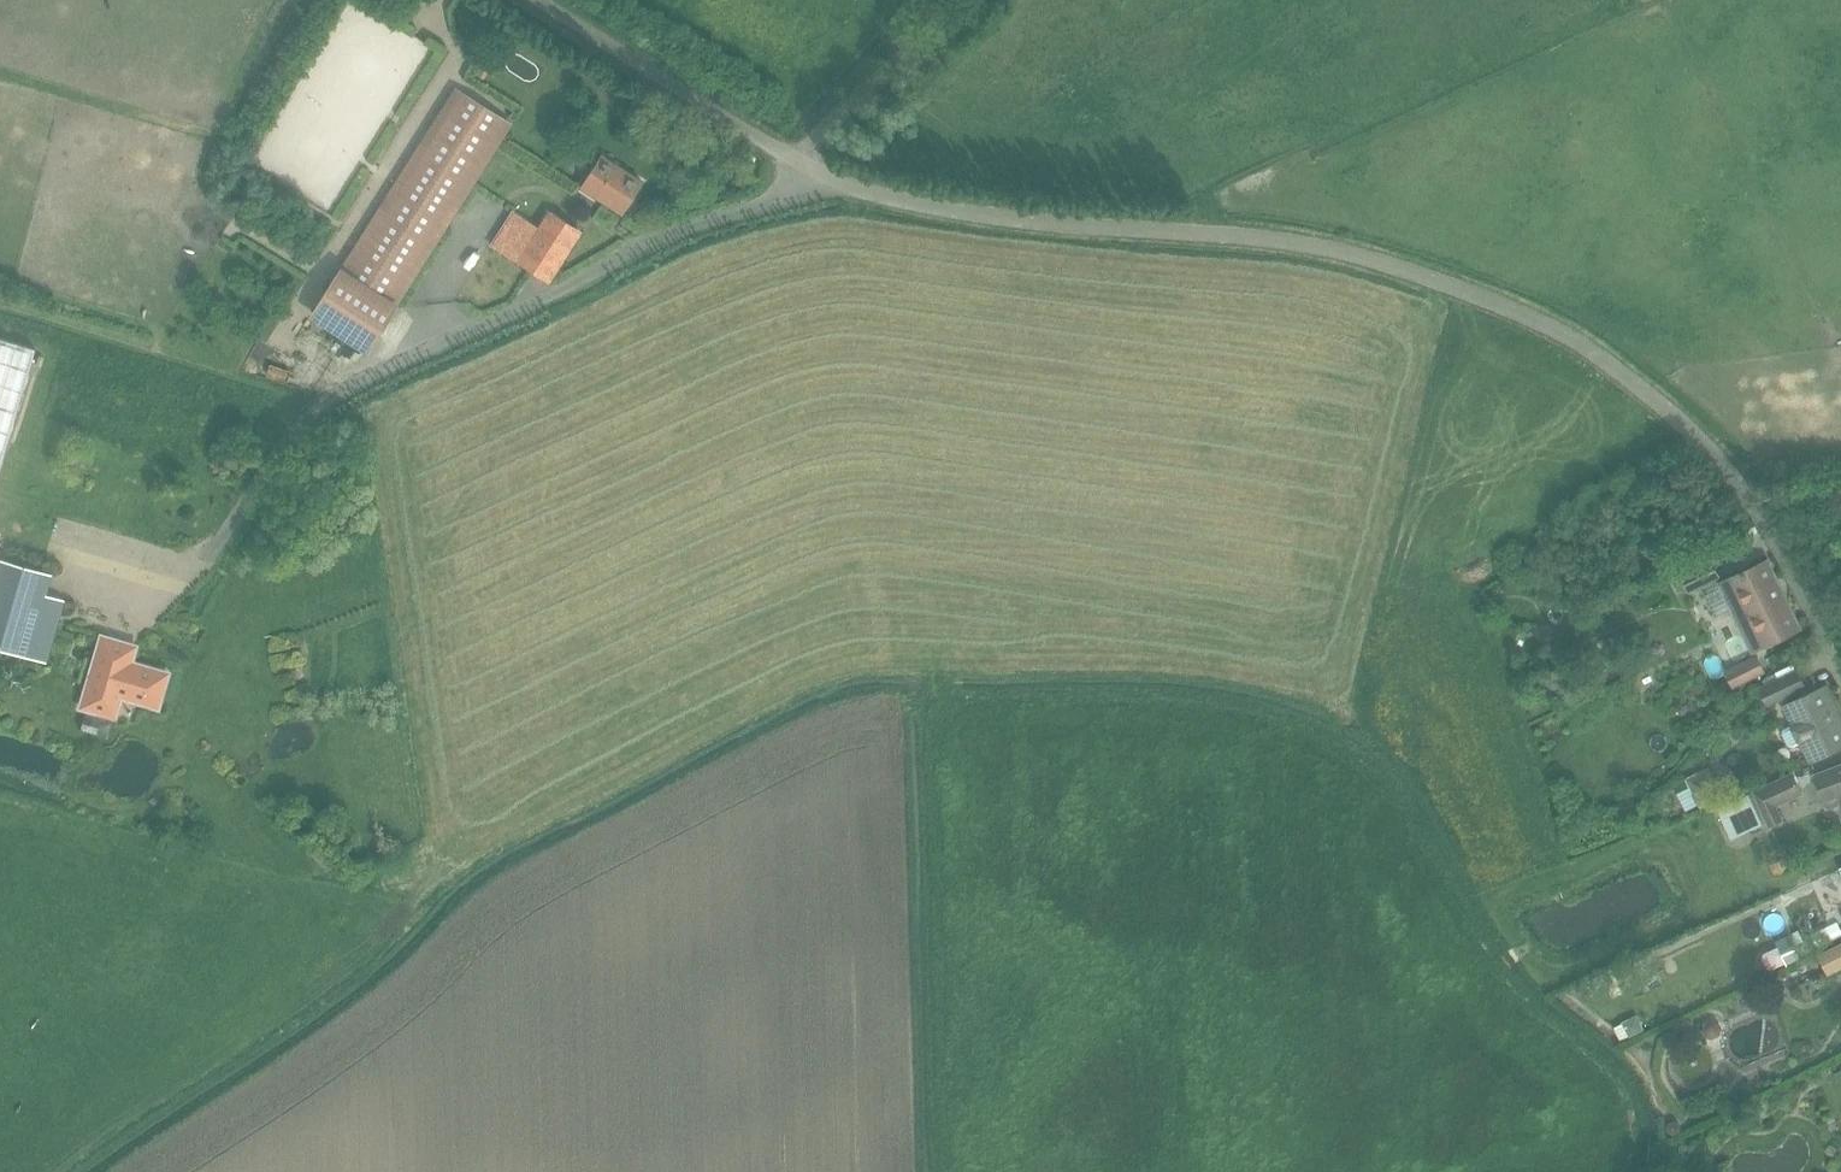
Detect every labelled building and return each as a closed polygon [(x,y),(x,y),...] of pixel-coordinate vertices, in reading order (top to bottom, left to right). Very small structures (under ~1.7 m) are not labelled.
[(313,313),(370,349),(396,308),(392,306),(508,122),(459,91),(343,275),(339,272),(313,313)] [(581,189),(622,215),(643,182),(602,156),(581,189)] [(538,227),(518,262),(551,282),(581,234),(547,213),(538,227)] [(36,349),(0,338),(0,471),(36,349)] [(0,558),(0,649),(46,663),(65,600),(46,594),(53,574),(0,558)] [(1722,584),(1754,651),(1800,628),(1768,561),(1722,584)] [(1682,576),(1689,592),(1720,577),(1712,562),(1682,576)] [(81,708),(104,714),(110,695),(137,703),(137,702),(159,708),(169,673),(120,659),(125,643),(102,636),(81,708)] [(1727,672),(1735,687),(1765,672),(1758,656),(1727,672)] [(1762,688),(1771,705),(1805,689),(1797,671),(1762,688)] [(1828,686),(1784,706),(1793,725),(1785,728),(1783,734),(1789,746),(1794,748),(1802,744),(1811,762),(1840,748),(1840,713),(1828,686)] [(1827,808),(1840,803),(1840,765),(1815,774),(1827,808)] [(1682,797),(1688,809),(1689,810),(1690,810),(1691,810),(1692,810),(1702,805),(1722,795),(1709,769),(1689,780),(1693,788),(1683,793),(1682,794),(1682,795),(1682,797)] [(1794,774),(1755,792),(1771,827),(1783,821),(1776,806),(1803,793),(1794,774)] [(1748,820),(1752,829),(1764,823),(1749,793),(1717,809),(1727,830),(1748,820)] [(1767,951),(1764,958),(1768,966),(1775,968),(1787,962),(1788,964),(1802,958),(1791,934),(1777,940),(1780,945),(1767,951)] [(1829,972),(1840,967),(1840,946),(1821,956),(1829,972)] [(1624,1022),(1615,1026),(1622,1039),(1630,1035),(1631,1036),(1646,1029),(1638,1014),(1623,1021),(1624,1022)]
